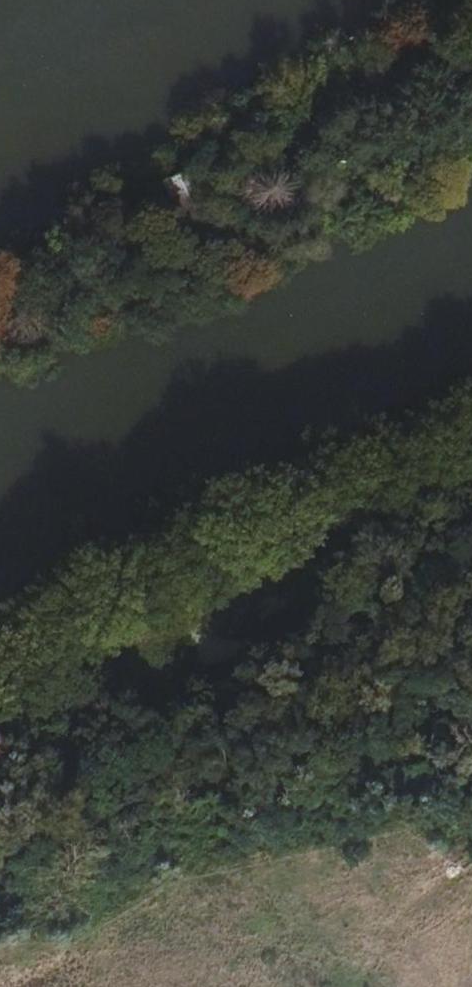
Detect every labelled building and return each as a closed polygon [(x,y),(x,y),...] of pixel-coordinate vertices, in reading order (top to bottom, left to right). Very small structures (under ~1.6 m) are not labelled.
[(166,182),(193,236),(198,245),(225,230),(222,222),(234,215),(206,162),(166,182)] [(193,236),(166,182),(155,188),(183,241),(193,236)]
